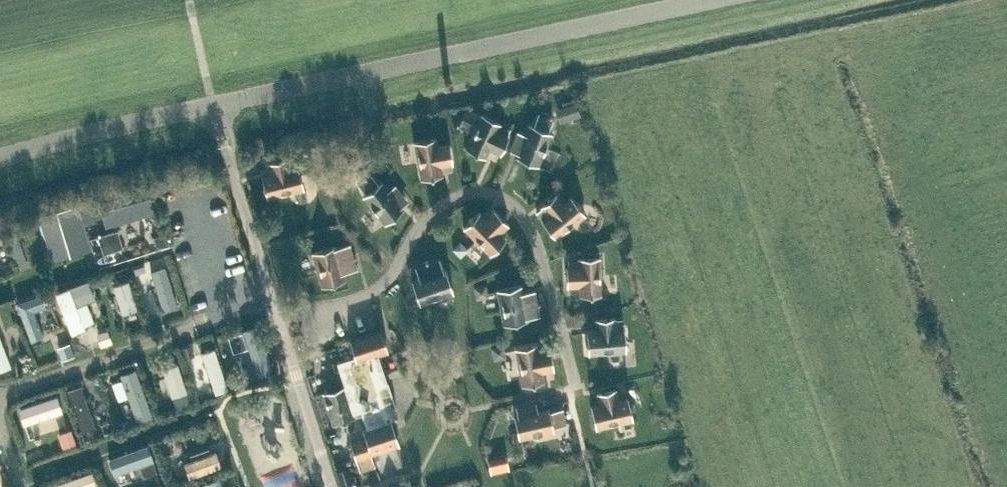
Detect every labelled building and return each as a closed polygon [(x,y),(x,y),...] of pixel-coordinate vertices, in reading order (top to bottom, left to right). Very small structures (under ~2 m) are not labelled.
[(575,102),(560,108),(564,119),(579,114),(575,102)] [(539,166),(552,133),(548,131),(553,119),(538,112),(533,126),(529,124),(525,134),(517,131),(509,150),(517,153),(516,157),(539,166)] [(480,114),(465,148),(486,158),(490,150),(501,155),(510,136),(507,134),(510,128),(502,124),(480,114)] [(462,118),(458,126),(471,131),(474,124),(462,118)] [(412,142),(419,179),(443,174),(442,167),(453,165),(449,143),(438,145),(436,138),(412,142)] [(268,198),(302,188),(297,169),(290,171),(286,159),(268,164),(272,175),(262,177),(268,198)] [(362,197),(384,224),(404,209),(402,206),(407,201),(395,186),(389,191),(381,181),(378,184),(369,174),(357,183),(366,194),(362,197)] [(94,222),(140,210),(136,194),(90,206),(94,222)] [(556,239),(586,215),(571,197),(564,203),(557,194),(540,207),(541,208),(547,216),(541,220),(556,239)] [(90,247),(77,203),(38,215),(52,259),(90,247)] [(541,208),(535,213),(541,220),(547,216),(541,208)] [(462,229),(490,255),(506,239),(500,234),(509,225),(493,210),(485,218),(479,211),(462,229)] [(115,230),(99,235),(104,250),(119,246),(115,230)] [(163,233),(154,236),(158,245),(166,243),(163,233)] [(460,240),(452,248),(460,256),(468,248),(460,240)] [(334,246),(311,252),(320,286),(343,280),(340,268),(353,265),(351,259),(354,258),(353,254),(350,255),(347,245),(335,248),(334,246)] [(602,295),(601,257),(577,258),(578,266),(569,266),(566,266),(567,288),(578,287),(579,296),(602,295)] [(419,306),(453,294),(445,270),(443,271),(439,258),(414,267),(418,278),(411,281),(419,306)] [(578,266),(577,258),(569,258),(569,266),(578,266)] [(98,277),(128,272),(126,264),(97,269),(98,277)] [(141,265),(131,268),(133,273),(143,270),(141,265)] [(156,316),(171,311),(155,268),(140,274),(156,316)] [(115,327),(130,323),(119,277),(104,281),(115,327)] [(71,332),(84,327),(75,306),(94,299),(87,280),(55,292),(71,332)] [(496,290),(503,325),(528,320),(528,318),(540,316),(535,290),(523,292),(522,285),(496,290)] [(32,310),(43,306),(39,295),(16,303),(30,339),(41,335),(32,310)] [(185,307),(188,324),(199,322),(196,305),(185,307)] [(143,332),(154,328),(146,307),(135,311),(143,332)] [(588,355),(625,352),(624,328),(616,329),(615,317),(594,319),(595,330),(586,331),(588,355)] [(96,326),(84,331),(89,344),(101,339),(96,326)] [(247,329),(229,335),(242,374),(260,368),(247,329)] [(111,341),(107,330),(99,332),(103,344),(111,341)] [(329,386),(323,388),(334,420),(361,411),(366,428),(362,429),(365,438),(350,443),(355,458),(358,470),(374,465),(371,454),(400,446),(390,421),(396,409),(387,381),(385,382),(377,356),(388,352),(380,331),(349,341),(355,357),(336,362),(338,368),(333,376),(329,379),(330,381),(331,382),(329,386)] [(59,346),(63,357),(72,354),(68,342),(59,346)] [(504,344),(490,346),(493,358),(506,356),(504,344)] [(513,348),(521,385),(544,381),(543,373),(554,371),(549,349),(539,352),(537,344),(513,348)] [(181,348),(185,358),(194,354),(191,345),(181,348)] [(158,404),(176,402),(170,361),(152,363),(158,404)] [(68,381),(86,422),(71,429),(74,435),(102,422),(98,413),(93,415),(85,397),(93,394),(84,374),(68,381)] [(242,382),(240,374),(229,377),(231,385),(242,382)] [(112,421),(140,416),(133,380),(116,383),(120,402),(109,404),(112,421)] [(595,429),(633,420),(628,397),(619,399),(616,388),(596,393),(598,404),(590,406),(595,429)] [(53,412),(48,393),(6,403),(11,422),(53,412)] [(513,415),(518,440),(554,432),(553,428),(566,425),(563,408),(549,411),(548,407),(537,410),(535,402),(515,406),(516,415),(513,415)] [(262,427),(272,426),(271,409),(262,409),(262,425),(244,426),(245,440),(263,440),(262,427)] [(127,420),(117,423),(120,430),(129,426),(127,420)] [(63,445),(75,441),(70,430),(59,434),(63,445)] [(147,439),(152,454),(169,449),(164,433),(147,439)] [(105,474),(143,458),(136,441),(98,457),(105,474)] [(505,456),(489,459),(492,473),(507,469),(505,456)] [(167,472),(174,469),(170,460),(164,462),(167,472)] [(337,469),(343,486),(356,486),(349,465),(337,469)] [(87,486),(83,470),(44,479),(46,486),(83,486),(87,486)] [(173,474),(167,476),(170,485),(177,483),(173,474)] [(290,476),(256,486),(293,486),(290,476)] [(217,477),(199,484),(200,486),(221,486),(217,477)]
